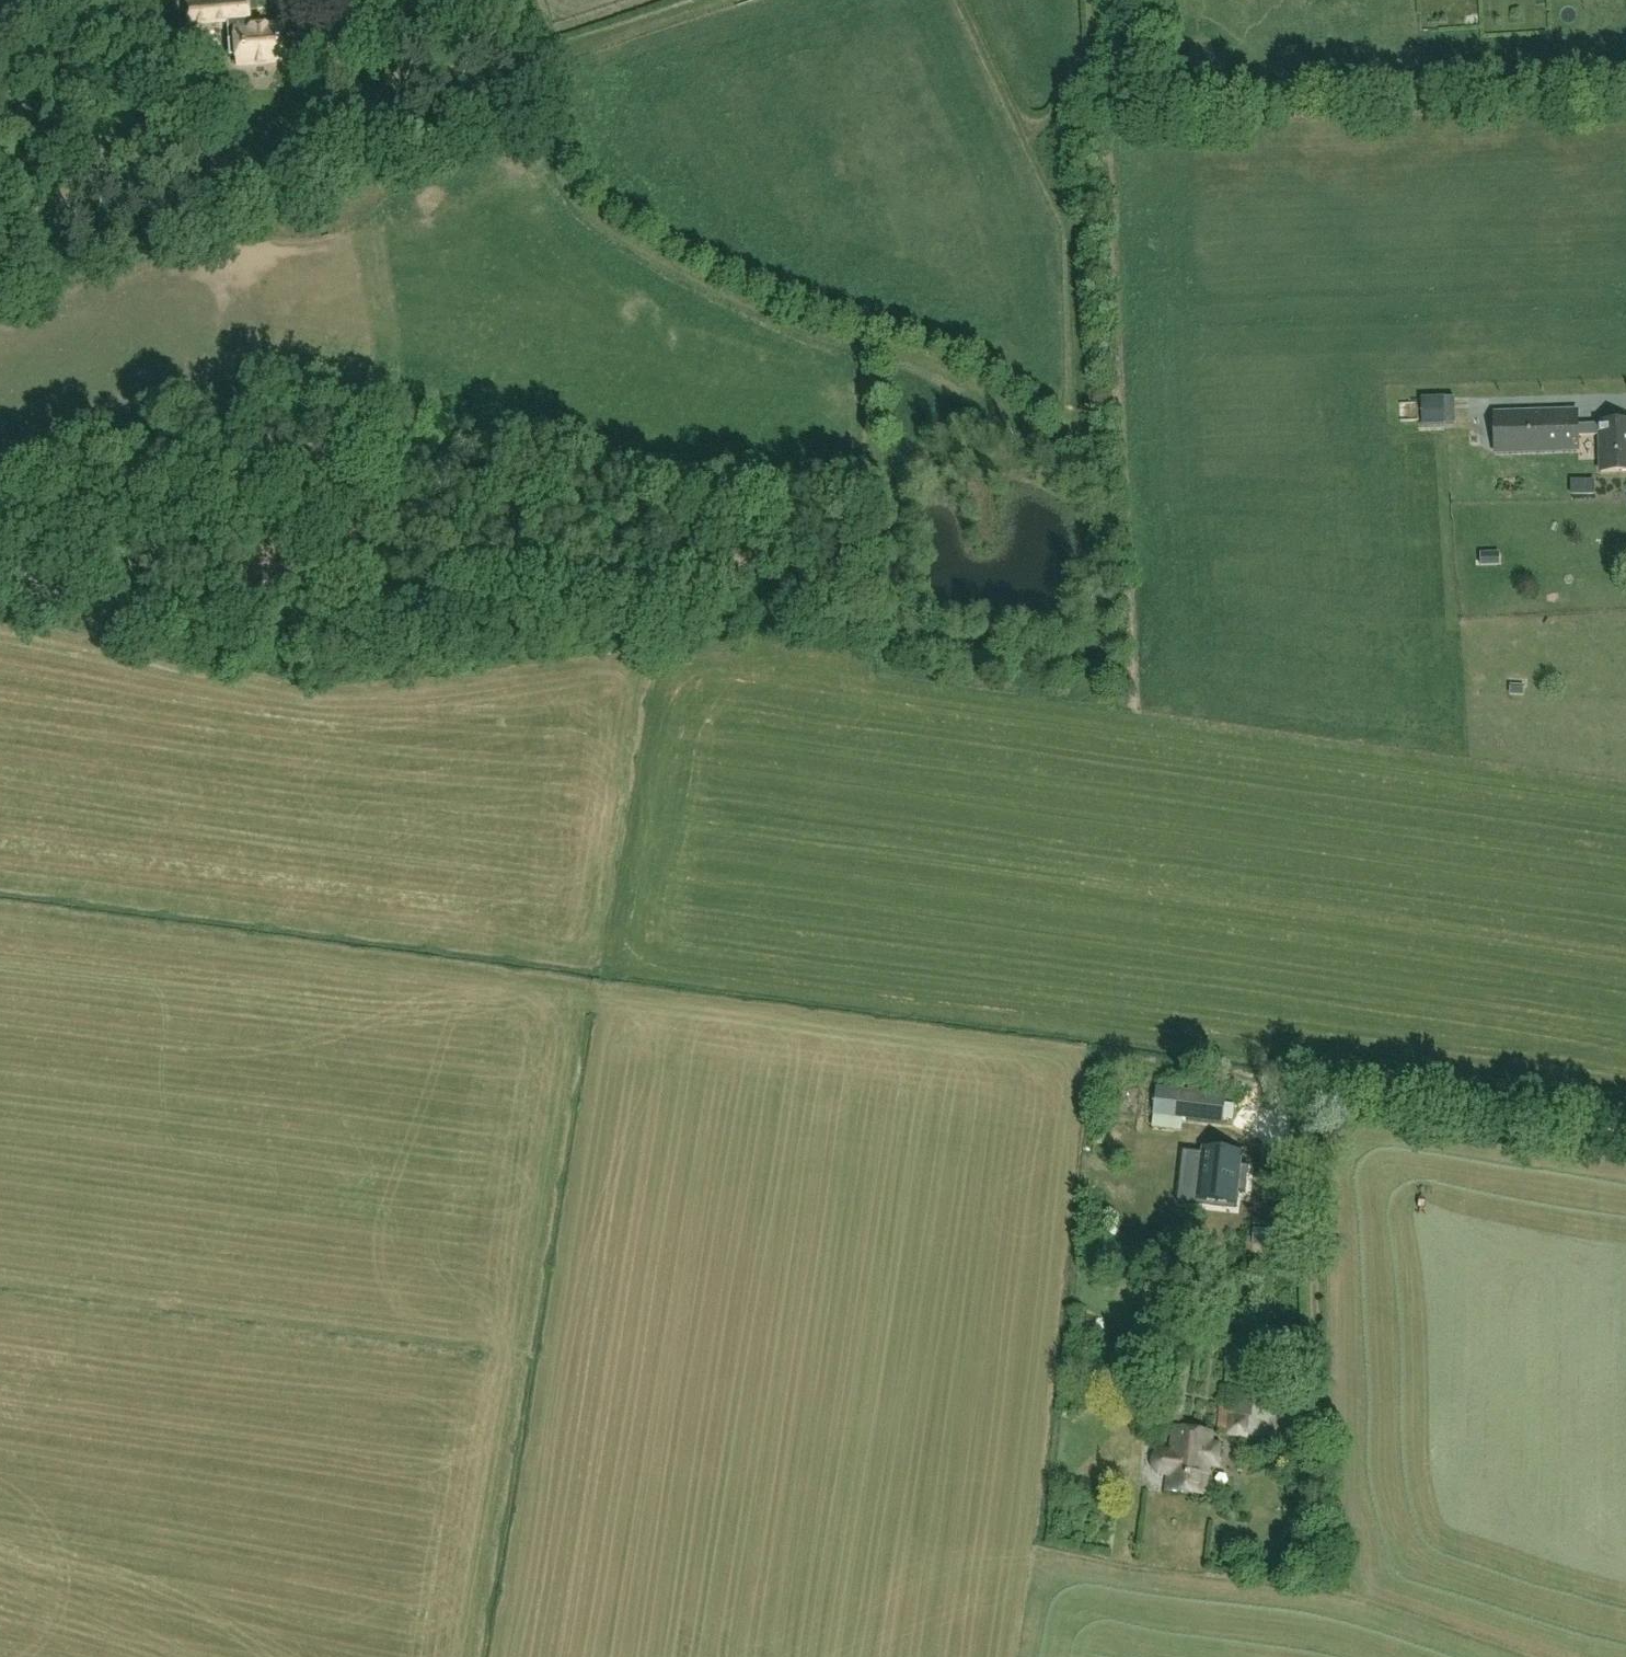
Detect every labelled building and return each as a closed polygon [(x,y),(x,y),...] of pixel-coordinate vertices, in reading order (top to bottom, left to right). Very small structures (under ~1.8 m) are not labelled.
[(249,0),(211,0),(186,2),(188,25),(228,21),(232,56),(239,55),(240,65),(286,60),(283,25),(251,28),(249,0)] [(316,2),(338,0),(339,18),(363,16),(362,0),(315,0),(316,2)] [(1416,421),(1437,420),(1437,408),(1415,409),(1416,421)] [(1496,452),(1579,450),(1579,436),(1600,435),(1601,476),(1625,476),(1625,418),(1600,418),(1600,424),(1578,425),(1578,414),(1578,413),(1495,415),(1496,452)] [(1481,566),(1501,566),(1500,552),(1481,553),(1481,566)] [(1186,713),(1187,702),(1162,702),(1162,712),(1186,713)] [(1223,1122),(1226,1094),(1156,1086),(1153,1114),(1223,1122)] [(1245,1193),(1246,1179),(1249,1180),(1249,1178),(1242,1177),(1244,1163),(1208,1159),(1207,1165),(1183,1162),(1183,1164),(1188,1165),(1184,1200),(1203,1202),(1202,1213),(1232,1217),(1234,1203),(1246,1204),(1247,1193),(1245,1193)] [(1173,1353),(1163,1419),(1181,1421),(1191,1356),(1173,1353)] [(1224,1389),(1219,1433),(1227,1434),(1226,1435),(1248,1437),(1250,1418),(1231,1416),(1233,1400),(1232,1398),(1233,1390),(1224,1389)] [(1207,1494),(1210,1468),(1217,1469),(1220,1444),(1212,1444),(1214,1432),(1174,1427),(1171,1449),(1160,1449),(1156,1451),(1152,1456),(1151,1460),(1151,1466),(1153,1472),(1157,1476),(1168,1477),(1167,1490),(1207,1494)]
